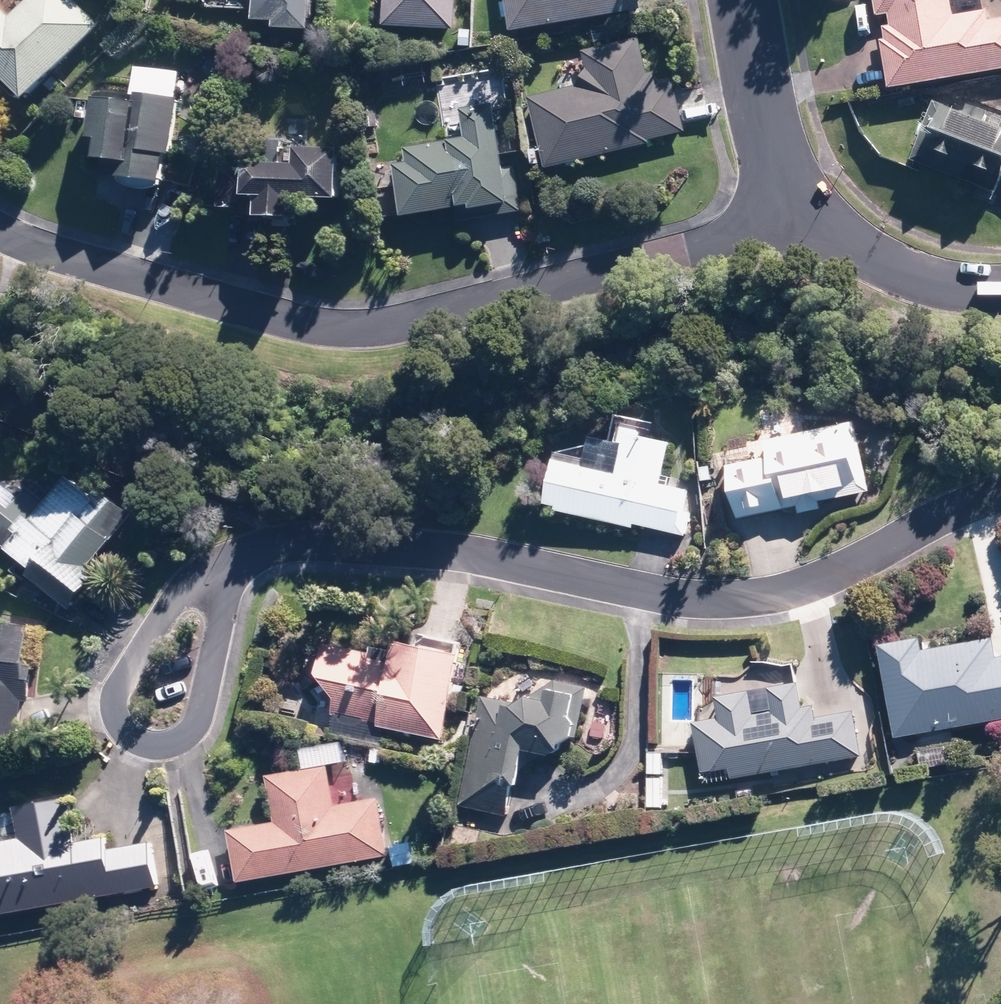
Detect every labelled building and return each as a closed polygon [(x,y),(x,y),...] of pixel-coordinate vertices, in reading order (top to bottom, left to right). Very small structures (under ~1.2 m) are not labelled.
[(0,4),(0,63),(34,98),(106,26),(80,0),(34,0),(18,16),(3,0),(0,4)] [(314,0),(260,0),(259,17),(280,18),(279,28),(313,29),(314,0)] [(388,24),(459,26),(460,0),(389,0),(388,24)] [(517,29),(645,7),(643,0),(512,0),(517,29)] [(894,24),(887,25),(890,38),(885,39),(893,85),(1000,67),(1000,6),(963,12),(961,0),(879,0),(881,16),(892,14),(894,24)] [(594,82),(533,98),(551,166),(689,131),(674,74),(656,79),(645,34),(585,50),(594,82)] [(108,136),(107,155),(126,157),(124,185),(176,189),(184,69),(140,66),(138,96),(100,94),(97,136),(108,136)] [(925,163),(998,189),(993,205),(1000,208),(1000,113),(949,95),(925,163)] [(413,161),(399,164),(408,214),(516,194),(499,102),(463,108),(469,136),(410,147),(413,161)] [(309,120),(288,119),(288,130),(275,129),(274,144),(231,142),(228,204),(249,205),(250,191),(270,192),(269,211),(303,213),(304,194),(350,196),(352,148),(308,145),(309,120)] [(857,422),(770,441),(773,456),(734,465),(746,518),(802,505),(803,511),(824,507),(823,500),(872,490),(857,422)] [(687,505),(692,487),(664,480),(674,440),(634,430),(624,470),(564,454),(551,504),(639,527),(640,522),(688,534),(695,507),(687,505)] [(4,470),(0,475),(0,537),(77,607),(105,576),(94,566),(141,515),(109,486),(102,494),(79,473),(54,501),(36,484),(28,492),(4,470)] [(22,736),(27,698),(34,699),(38,660),(31,659),(34,628),(0,624),(0,733),(22,736)] [(885,643),(901,735),(1000,717),(1000,655),(999,656),(996,638),(950,646),(947,631),(885,643)] [(323,671),(339,696),(335,716),(449,738),(466,650),(405,639),(402,655),(329,642),(323,671)] [(488,698),(461,805),(512,814),(517,784),(526,786),(533,743),(582,752),(594,687),(525,674),(524,674),(522,674),(521,674),(520,674),(518,674),(517,675),(516,675),(514,675),(513,675),(512,676),(511,676),(509,677),(508,677),(507,678),(506,678),(505,679),(503,680),(502,680),(501,681),(500,682),(499,683),(498,684),(497,685),(496,686),(495,686),(495,688),(494,689),(493,690),(492,691),(491,692),(491,693),(490,694),(489,695),(489,696),(488,698)] [(804,680),(719,695),(722,717),(700,721),(710,780),(863,753),(855,710),(823,716),(821,701),(808,703),(804,680)] [(390,852),(381,799),(335,807),(328,764),(273,774),(281,819),(233,827),(243,879),(390,852)] [(667,776),(653,776),(652,809),(667,810),(667,776)] [(0,839),(0,854),(10,911),(162,884),(154,841),(115,848),(113,832),(80,838),(72,795),(19,804),(24,835),(0,839)]
